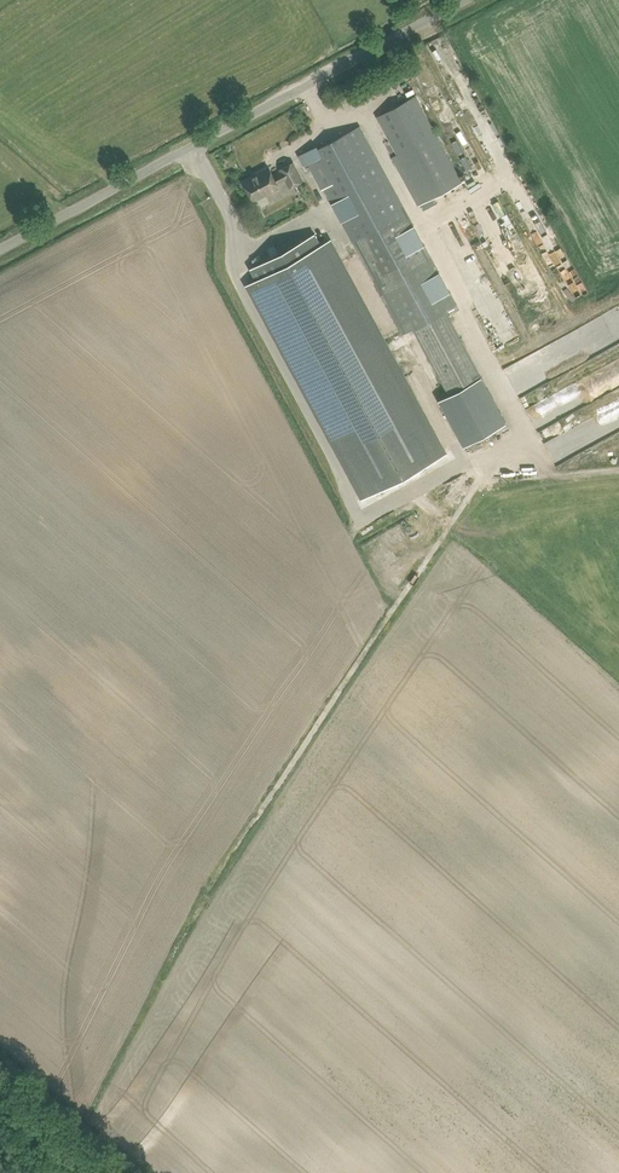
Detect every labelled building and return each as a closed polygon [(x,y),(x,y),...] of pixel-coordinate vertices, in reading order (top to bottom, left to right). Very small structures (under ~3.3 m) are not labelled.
[(377,116),(383,127),(397,154),(391,157),(418,207),(462,183),(421,106),(415,96),(377,116)] [(323,188),(352,241),(407,212),(360,126),(318,148),(317,146),(299,155),(304,165),(308,163),(313,171),(307,174),(310,181),(315,178),(321,189),(323,188)] [(243,181),(248,191),(253,201),(279,187),(278,184),(286,179),(290,187),(303,180),(293,162),(280,169),(281,171),(274,176),(269,167),(268,167),(269,169),(253,177),(252,176),(243,181)] [(352,241),(377,288),(432,259),(407,212),(352,241)] [(445,453),(329,240),(321,244),(315,233),(250,268),(256,280),(247,284),(363,497),(445,453)] [(432,259),(377,288),(403,335),(457,306),(432,259)]
